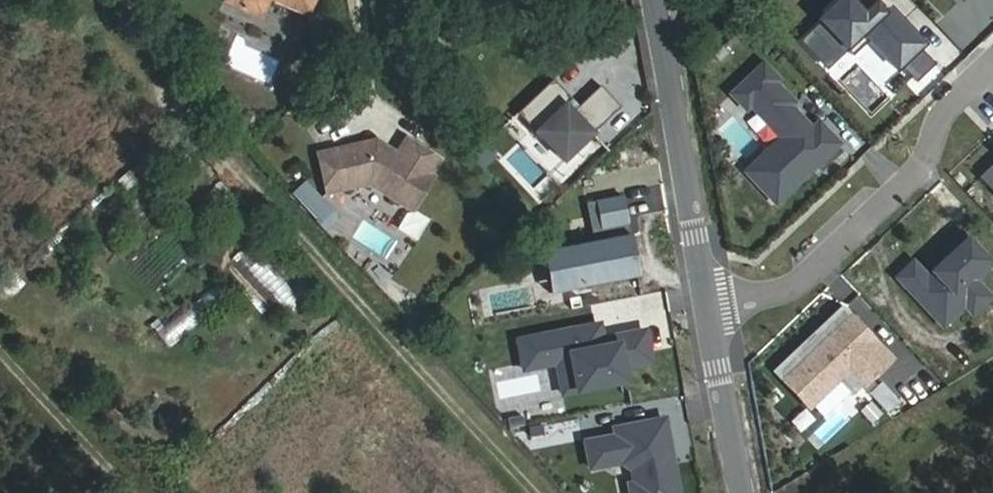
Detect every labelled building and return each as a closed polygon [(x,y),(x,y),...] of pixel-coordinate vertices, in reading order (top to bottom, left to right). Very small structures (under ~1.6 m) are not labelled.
[(141,2),(139,0),(124,0),(117,7),(126,17),(141,2)] [(221,2),(259,19),(268,0),(222,0),(221,2)] [(306,16),(313,0),(271,0),(306,16)] [(826,67),(845,49),(852,56),(869,41),(896,70),(902,64),(912,76),(928,61),(917,50),(923,44),(888,8),(882,13),(869,0),(838,0),(826,11),(829,15),(802,41),(826,67)] [(815,167),(837,146),(817,125),(810,132),(788,108),(791,104),(773,85),(776,82),(761,66),(730,96),(745,111),(749,107),(780,139),(745,173),(775,205),(804,177),(802,175),(813,165),(815,167)] [(517,113),(563,161),(620,107),(600,85),(572,112),(565,105),(571,99),(552,79),(517,113)] [(319,160),(328,197),(369,187),(413,213),(432,180),(428,177),(439,160),(406,141),(396,158),(375,146),(319,160)] [(471,157),(483,170),(496,158),(484,145),(471,157)] [(804,177),(815,167),(813,165),(802,175),(804,177)] [(980,179),(992,193),(992,166),(980,179)] [(293,193),(310,211),(321,200),(304,182),(293,193)] [(627,222),(622,197),(595,202),(600,228),(627,222)] [(310,211),(319,222),(331,211),(321,200),(310,211)] [(630,235),(627,222),(600,228),(595,202),(585,204),(593,242),(630,235)] [(990,296),(971,276),(988,260),(961,232),(942,250),(949,256),(927,277),(913,262),(898,277),(943,325),(965,305),(973,313),(990,296)] [(638,274),(630,235),(593,242),(551,250),(559,290),(638,274)] [(288,312),(301,299),(250,247),(237,260),(288,312)] [(559,290),(551,250),(541,253),(550,292),(559,290)] [(173,347),(227,297),(215,283),(160,333),(173,347)] [(852,396),(890,360),(842,309),(775,372),(809,408),(837,381),(852,396)] [(561,395),(624,383),(621,368),(649,363),(643,332),(601,340),(597,341),(594,326),(516,342),(522,371),(555,365),(561,395)] [(873,398),(882,389),(878,385),(869,394),(873,398)] [(896,404),(882,389),(873,398),(886,412),(896,404)] [(672,467),(668,468),(663,444),(668,443),(663,420),(614,430),(615,438),(585,443),(590,469),(621,463),(637,475),(639,485),(641,492),(678,492),(672,467)] [(672,467),(668,443),(663,444),(668,468),(672,467)] [(639,485),(629,487),(630,492),(641,492),(639,485)]
